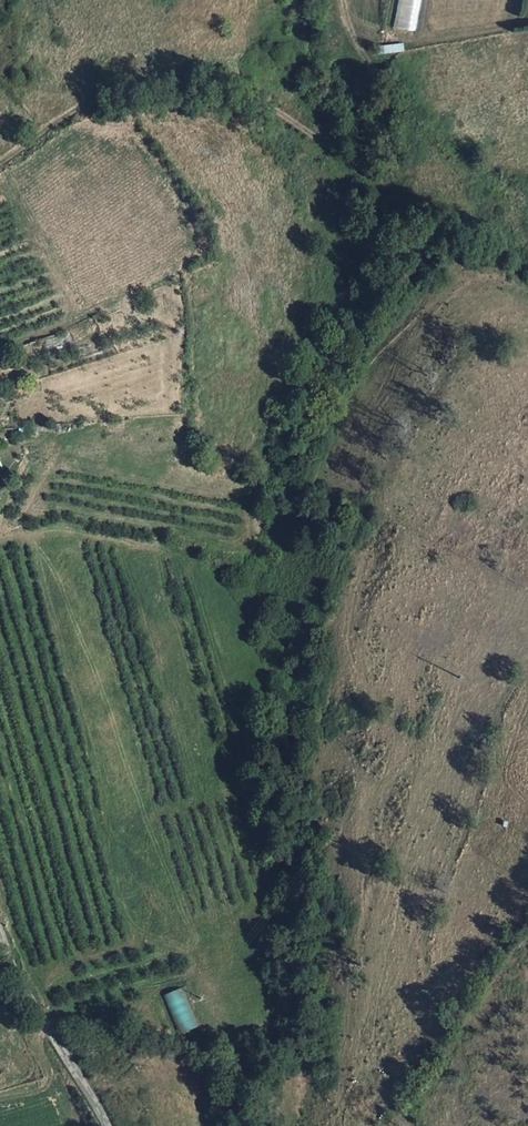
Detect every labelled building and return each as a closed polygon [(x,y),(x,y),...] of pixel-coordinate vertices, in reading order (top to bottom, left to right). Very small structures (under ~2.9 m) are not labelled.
[(394,28),(415,32),(421,0),(399,0),(394,28)] [(162,995),(179,1034),(198,1026),(180,987),(162,995)]
